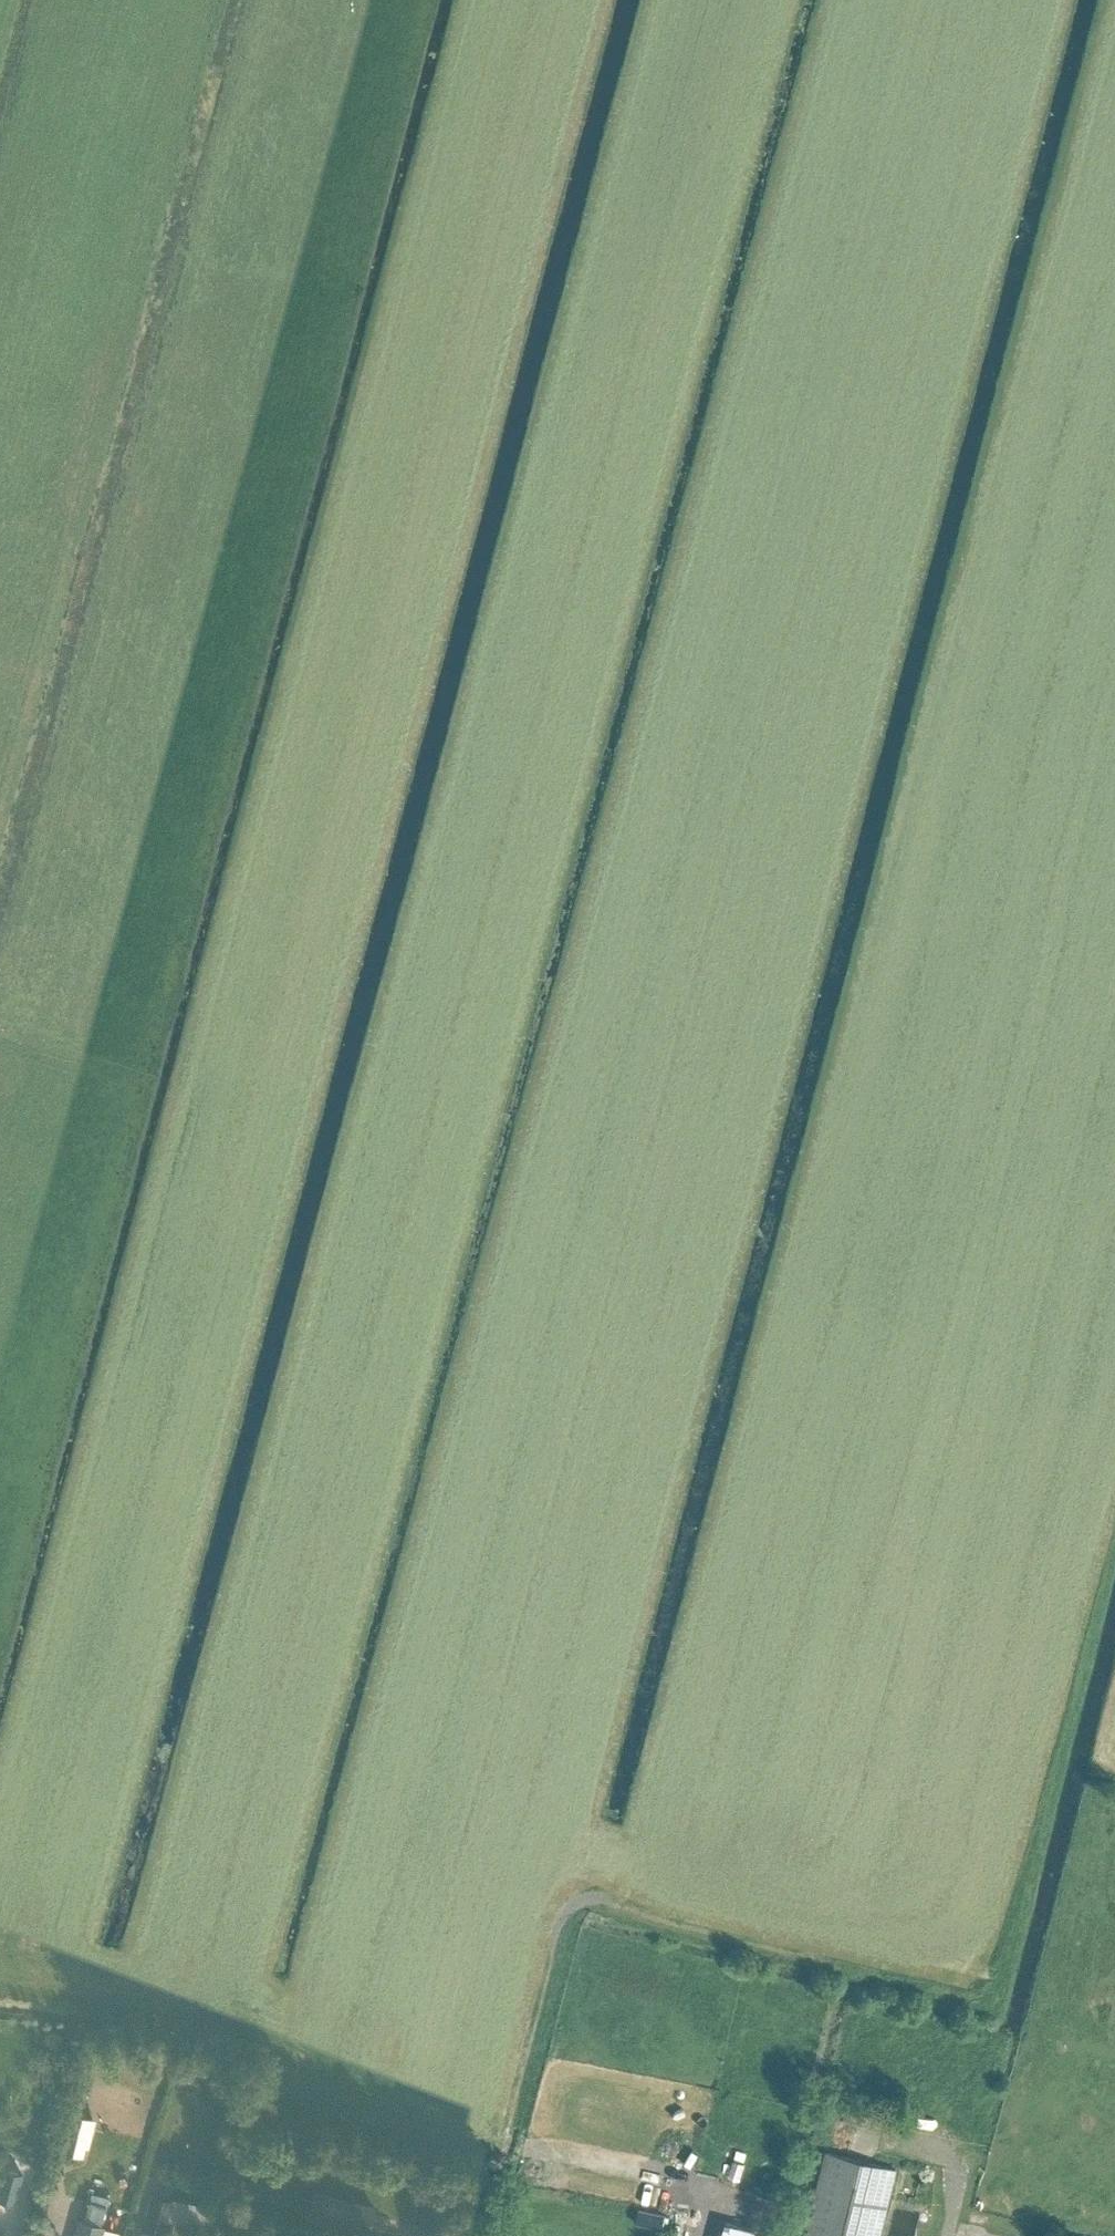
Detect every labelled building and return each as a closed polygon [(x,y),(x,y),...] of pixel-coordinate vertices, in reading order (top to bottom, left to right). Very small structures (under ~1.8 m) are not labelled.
[(68,2111),(58,2149),(83,2156),(93,2117),(68,2111)] [(905,2153),(832,2139),(812,2235),(889,2235),(905,2153)] [(733,2157),(728,2174),(738,2177),(743,2160),(733,2157)] [(0,2175),(0,2199),(15,2202),(22,2174),(2,2169),(0,2175)] [(140,2235),(162,2235),(172,2199),(152,2193),(140,2235)] [(639,2207),(637,2221),(662,2226),(665,2212),(639,2207)] [(124,2234),(104,2229),(105,2226),(78,2218),(73,2235),(123,2235),(124,2234)]
